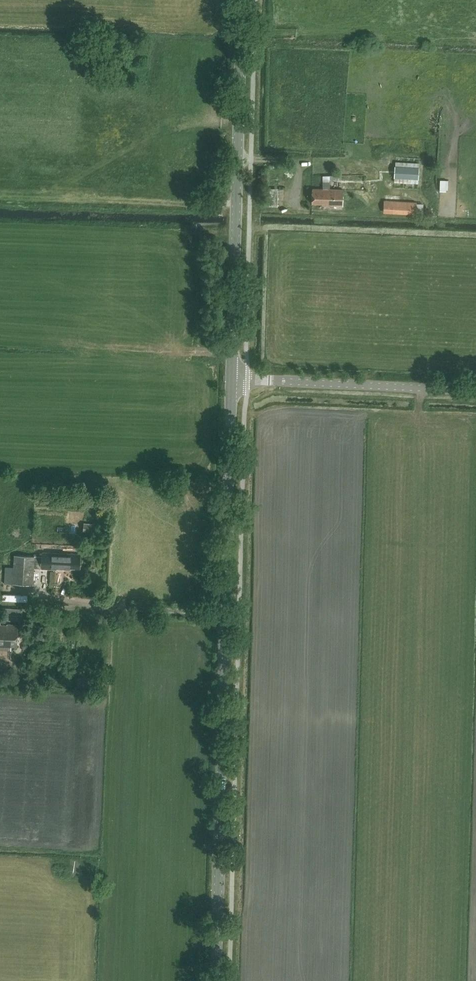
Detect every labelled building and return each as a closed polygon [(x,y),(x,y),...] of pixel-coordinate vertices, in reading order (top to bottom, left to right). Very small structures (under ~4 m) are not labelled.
[(394,178),(418,179),(419,167),(395,166),(394,178)] [(440,175),(440,187),(449,187),(449,176),(440,175)] [(279,205),(279,188),(269,188),(269,205),(279,205)] [(329,189),(323,189),(313,188),(313,190),(312,190),(312,203),(323,203),(323,205),(343,206),(343,189),(335,189),(329,189)] [(383,213),(416,215),(416,202),(384,201),(383,213)] [(55,538),(55,530),(43,530),(43,538),(55,538)] [(20,556),(14,556),(14,567),(5,566),(4,583),(19,584),(33,585),(34,568),(48,568),(48,569),(56,570),(56,568),(79,569),(80,554),(43,552),(43,557),(20,556)] [(17,647),(18,625),(0,625),(0,623),(0,650),(11,650),(11,646),(17,647)]
